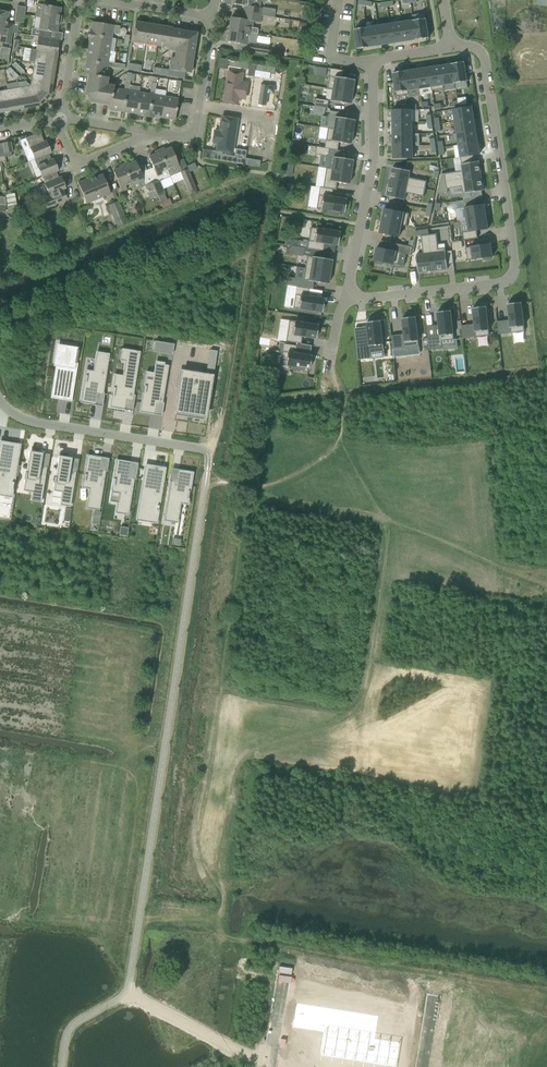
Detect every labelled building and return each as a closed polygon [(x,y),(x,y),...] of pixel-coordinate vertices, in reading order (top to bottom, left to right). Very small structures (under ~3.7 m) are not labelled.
[(244,13),(261,15),(262,8),(256,7),(257,1),(264,2),(264,0),(233,0),(233,4),(245,6),(244,13)] [(35,16),(40,17),(60,20),(61,18),(59,17),(61,8),(37,4),(35,16)] [(16,13),(23,14),(24,14),(25,7),(17,6),(16,13)] [(14,24),(7,23),(8,13),(6,12),(4,10),(1,10),(0,11),(0,35),(1,36),(0,40),(0,42),(10,44),(12,35),(14,24)] [(23,14),(16,13),(14,22),(20,23),(21,18),(22,18),(23,14)] [(231,17),(229,30),(257,34),(258,29),(249,27),(250,21),(260,22),(261,15),(244,13),(243,19),(231,17)] [(412,15),(413,20),(416,40),(428,38),(425,13),(412,15)] [(30,36),(38,37),(50,39),(51,32),(57,33),(58,23),(60,23),(60,20),(40,17),(38,29),(31,29),(30,35),(30,36)] [(416,40),(413,20),(402,22),(405,42),(416,40)] [(118,34),(120,26),(119,26),(92,22),(91,30),(90,29),(89,34),(111,38),(112,33),(118,34)] [(185,72),(190,73),(197,33),(172,29),(172,28),(135,22),(133,32),(132,42),(168,47),(168,50),(172,51),(169,70),(173,70),(177,71),(181,72),(185,72)] [(390,24),(393,44),(405,42),(402,22),(390,24)] [(378,26),(381,45),(393,44),(390,24),(378,26)] [(505,33),(507,32),(505,24),(492,27),(494,33),(495,33),(496,36),(505,34),(505,33)] [(381,45),(378,26),(366,28),(369,47),(381,45)] [(354,29),(357,49),(369,47),(366,28),(354,29)] [(257,34),(229,30),(227,42),(246,45),(247,41),(256,42),(257,34)] [(109,51),(111,38),(89,34),(88,40),(89,41),(89,43),(88,48),(109,51)] [(38,37),(36,50),(35,50),(57,54),(59,40),(50,39),(38,37)] [(248,52),(260,54),(267,55),(268,47),(250,44),(248,52)] [(8,60),(11,48),(1,45),(0,49),(0,58),(8,60)] [(113,63),(115,52),(109,51),(88,48),(86,61),(107,64),(107,62),(113,63)] [(34,62),(33,64),(55,68),(57,54),(35,50),(36,50),(30,49),(29,61),(34,62)] [(228,66),(248,69),(247,76),(254,77),(256,64),(229,60),(228,66)] [(105,77),(107,67),(113,68),(113,63),(107,62),(107,64),(86,61),(84,74),(88,75),(105,77)] [(455,83),(467,81),(464,62),(452,64),(455,83)] [(127,69),(141,72),(142,65),(128,63),(127,69)] [(520,63),(508,63),(508,83),(520,83),(520,63)] [(532,63),(520,63),(520,83),(532,83),(532,63)] [(544,63),(532,63),(532,83),(544,82),(544,63)] [(33,64),(31,78),(53,81),(55,68),(33,64)] [(443,85),(455,83),(452,64),(440,65),(443,85)] [(261,72),(274,74),(275,67),(262,65),(261,72)] [(443,85),(440,65),(427,67),(431,87),(431,91),(444,89),(443,85)] [(431,87),(427,67),(416,69),(419,89),(431,87)] [(329,76),(327,89),(332,89),(352,92),(354,80),(341,78),(343,70),(330,68),(329,76)] [(408,91),(419,89),(416,69),(405,71),(408,91)] [(396,96),(409,94),(408,91),(405,71),(392,73),(396,96)] [(223,99),(225,102),(235,104),(238,102),(239,91),(244,92),(246,90),(247,85),(245,83),(241,82),(242,74),(227,72),(223,99)] [(85,93),(89,98),(107,85),(108,77),(105,77),(88,75),(85,93)] [(30,84),(30,85),(45,100),(50,95),(53,81),(31,78),(30,84)] [(6,84),(7,90),(9,89),(13,110),(26,108),(23,87),(18,88),(17,82),(6,84)] [(123,112),(126,90),(129,91),(129,85),(125,84),(124,90),(114,88),(113,88),(110,105),(110,110),(123,112)] [(261,84),(257,104),(265,105),(267,92),(272,93),(273,87),(268,86),(261,84)] [(29,86),(23,87),(26,108),(40,106),(45,100),(30,85),(29,86)] [(92,102),(110,105),(113,88),(114,88),(114,86),(107,85),(89,98),(92,102)] [(148,117),(152,95),(154,95),(155,89),(151,88),(150,94),(139,92),(136,114),(143,115),(143,116),(148,117)] [(7,90),(0,91),(0,113),(13,110),(9,89),(7,90)] [(163,118),(166,97),(167,91),(155,89),(154,95),(152,95),(148,117),(154,118),(154,117),(163,118)] [(352,92),(332,89),(330,101),(350,104),(352,92)] [(136,114),(139,92),(129,91),(126,90),(123,112),(136,114)] [(175,120),(178,99),(166,97),(163,118),(175,120)] [(328,101),(315,99),(314,106),(324,108),(325,108),(327,108),(328,101)] [(474,118),(472,106),(452,109),(454,121),(474,118)] [(403,110),(392,110),(392,122),(412,122),(412,110),(410,110),(406,110),(403,110)] [(330,111),(327,128),(332,129),(352,132),(352,131),(354,131),(356,122),(354,122),(354,120),(339,118),(339,112),(330,111)] [(216,150),(232,152),(237,119),(221,117),(218,137),(213,136),(212,142),(217,143),(216,150)] [(454,121),(456,133),(476,130),(474,118),(454,121)] [(392,122),(392,134),(412,134),(412,122),(392,122)] [(327,128),(324,148),(329,149),(337,150),(338,143),(350,144),(352,132),(332,129),(327,128)] [(456,133),(458,145),(477,142),(476,130),(456,133)] [(51,153),(46,141),(44,142),(40,132),(25,138),(29,148),(26,149),(24,153),(28,162),(34,159),(34,160),(34,159),(49,154),(51,153)] [(392,134),(393,146),(412,146),(412,134),(392,134)] [(11,142),(3,143),(5,157),(11,156),(11,152),(12,152),(11,142)] [(477,142),(458,145),(460,157),(473,155),(479,154),(477,142)] [(393,146),(393,158),(412,158),(412,146),(393,146)] [(170,176),(180,172),(181,171),(171,147),(165,150),(164,148),(159,150),(169,173),(170,176)] [(329,149),(324,148),(316,147),(315,154),(328,156),(329,149)] [(240,164),(242,150),(235,149),(234,157),(222,155),(222,153),(211,151),(210,159),(240,164)] [(157,178),(169,173),(159,150),(154,152),(155,154),(148,157),(153,167),(157,178)] [(259,167),(260,161),(245,158),(246,150),(242,150),(240,164),(259,167)] [(34,160),(41,177),(56,172),(58,170),(54,159),(51,160),(49,154),(34,159),(34,160)] [(473,155),(460,157),(462,171),(444,174),(445,181),(481,176),(479,161),(474,162),(473,155)] [(331,168),(351,172),(352,160),(333,157),(331,168)] [(123,164),(131,183),(134,190),(141,187),(145,185),(150,199),(157,196),(152,183),(147,171),(147,170),(140,173),(135,161),(129,164),(128,162),(123,164)] [(125,185),(131,183),(123,164),(118,166),(119,168),(113,170),(122,192),(127,190),(125,185)] [(389,182),(425,189),(426,181),(408,178),(410,171),(392,167),(389,182)] [(351,172),(331,168),(325,168),(322,188),(332,189),(335,190),(336,182),(349,184),(351,172)] [(188,169),(181,171),(180,172),(188,191),(196,188),(188,169)] [(56,172),(41,177),(48,193),(42,197),(46,208),(67,199),(64,191),(63,192),(62,190),(66,188),(61,177),(58,178),(56,172)] [(78,183),(82,193),(87,204),(111,194),(106,184),(102,174),(90,179),(89,178),(78,183)] [(481,176),(445,181),(446,189),(461,187),(462,194),(483,190),(481,176)] [(159,180),(152,183),(157,196),(164,193),(159,180)] [(386,196),(404,200),(405,193),(423,197),(425,189),(389,182),(386,196)] [(332,189),(322,188),(319,187),(316,209),(326,210),(326,213),(338,215),(339,212),(343,213),(345,199),(331,197),(332,189)] [(14,193),(6,194),(8,205),(16,204),(14,193)] [(108,205),(112,216),(117,227),(127,223),(118,201),(108,205)] [(484,204),(464,208),(466,220),(486,217),(484,204)] [(406,226),(409,213),(384,209),(381,221),(401,225),(406,226)] [(466,220),(468,232),(463,233),(464,240),(477,238),(476,231),(488,229),(486,217),(466,220)] [(379,233),(399,237),(401,225),(381,221),(379,233)] [(310,228),(307,248),(323,251),(324,244),(337,245),(339,232),(334,231),(335,228),(322,226),(322,229),(310,228)] [(436,232),(428,233),(429,235),(432,269),(447,267),(447,263),(453,262),(452,249),(445,250),(445,246),(438,247),(436,232)] [(423,254),(416,255),(418,271),(432,269),(429,235),(421,236),(422,249),(423,254)] [(285,238),(284,245),(291,246),(298,247),(299,240),(285,238)] [(461,241),(451,242),(452,250),(462,249),(461,241)] [(376,247),(374,260),(375,260),(375,263),(382,264),(383,262),(399,265),(401,252),(411,254),(412,247),(408,246),(391,243),(390,250),(376,247)] [(467,262),(483,259),(484,262),(491,260),(491,258),(492,258),(490,245),(465,249),(467,262)] [(291,246),(289,254),(302,256),(304,248),(298,247),(291,246)] [(330,272),(331,260),(306,256),(305,268),(330,272)] [(305,268),(303,280),(328,284),(330,272),(305,268)] [(287,277),(286,285),(294,286),(296,286),(299,287),(300,279),(287,277)] [(291,307),(319,312),(322,298),(308,296),(309,289),(299,287),(296,286),(294,286),(291,307)] [(524,332),(523,319),(526,319),(524,307),(522,308),(521,302),(507,304),(509,320),(497,322),(498,335),(524,332)] [(489,336),(488,323),(490,323),(489,311),(486,312),(486,306),(472,308),(474,324),(461,326),(463,339),(489,336)] [(438,325),(426,326),(428,350),(442,348),(441,341),(454,340),(452,327),(455,327),(454,315),(451,316),(450,310),(437,312),(438,325)] [(419,346),(417,334),(420,333),(419,322),(416,322),(415,317),(402,318),(404,335),(391,336),(393,349),(419,346)] [(315,338),(317,325),(289,320),(285,341),(301,344),(302,336),(315,338)] [(368,336),(355,337),(358,360),(372,358),(371,352),(384,350),(382,338),(385,337),(383,326),(381,326),(380,321),(366,322),(368,336)] [(309,369),(311,355),(295,353),(296,346),(283,344),(280,365),(292,366),(291,369),(303,371),(303,368),(309,369)] [(76,363),(78,350),(60,347),(52,396),(70,399),(75,363),(76,363)] [(113,397),(111,406),(125,408),(126,399),(132,400),(140,351),(129,350),(122,349),(120,360),(127,361),(124,378),(117,377),(116,377),(114,388),(113,388),(112,397),(113,397)] [(183,371),(177,411),(205,415),(209,393),(210,393),(217,351),(209,350),(205,375),(183,371)] [(97,392),(103,393),(109,356),(105,355),(98,354),(97,358),(95,373),(87,372),(86,375),(85,375),(84,383),(85,383),(83,394),(82,401),(90,402),(95,403),(97,392)] [(144,393),(141,410),(154,412),(156,402),(162,403),(168,365),(157,363),(154,382),(146,381),(146,385),(145,385),(143,393),(144,393)] [(15,445),(1,443),(0,449),(0,491),(11,493),(11,491),(12,491),(13,482),(12,482),(17,450),(18,446),(15,445)] [(25,472),(24,480),(25,480),(24,484),(35,486),(33,499),(39,500),(41,500),(47,467),(40,466),(42,455),(42,453),(29,451),(28,459),(26,472),(25,472)] [(55,471),(54,478),(55,478),(54,483),(65,484),(62,499),(71,501),(76,467),(70,466),(72,456),(59,453),(56,471),(55,471)] [(91,487),(88,507),(100,508),(106,471),(99,470),(101,459),(94,458),(88,457),(87,463),(85,474),(83,482),(84,482),(84,486),(91,487)] [(116,468),(114,479),(112,486),(113,486),(113,490),(120,492),(117,511),(129,513),(134,479),(128,478),(130,464),(128,463),(128,464),(117,462),(116,468)] [(156,512),(157,512),(158,505),(163,474),(163,469),(154,468),(146,466),(141,496),(142,496),(139,514),(156,516),(156,512)] [(190,480),(191,474),(184,473),(184,472),(178,472),(176,482),(170,481),(164,519),(168,519),(175,520),(176,516),(179,501),(186,502),(187,498),(188,498),(189,491),(188,491),(190,480)] [(120,526),(119,536),(126,537),(127,528),(120,526)] [(378,1016),(316,1006),(312,1006),(297,1003),(295,1013),(294,1017),(293,1027),(310,1030),(311,1030),(323,1032),(321,1048),(320,1053),(319,1055),(395,1066),(398,1050),(399,1042),(374,1038),(378,1016)]
